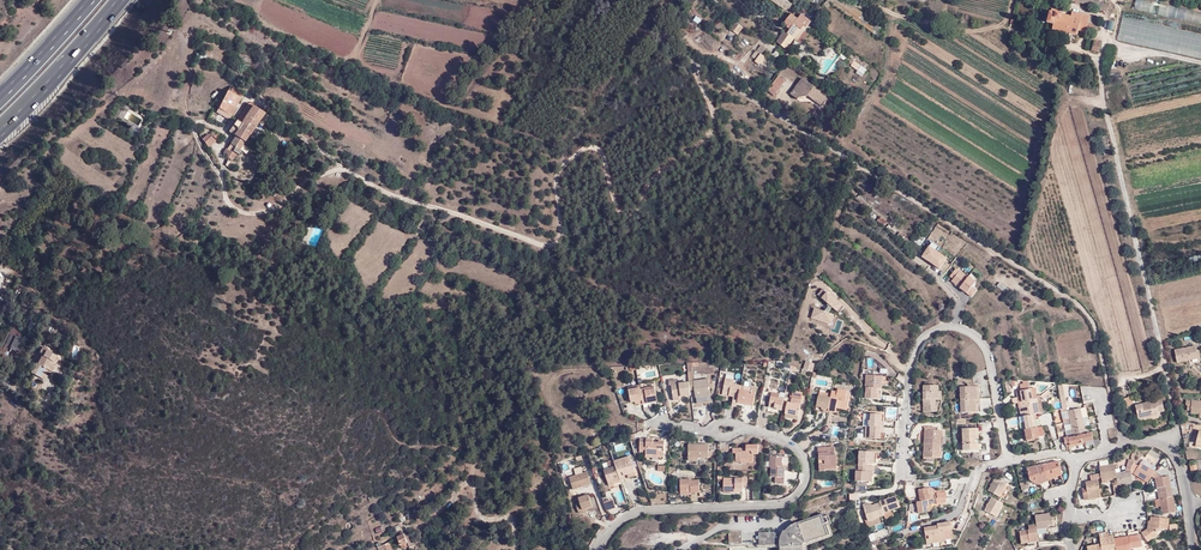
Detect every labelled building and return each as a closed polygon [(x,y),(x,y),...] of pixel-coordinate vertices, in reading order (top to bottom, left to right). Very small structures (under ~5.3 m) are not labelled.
[(794,4),(788,0),(772,0),(786,9),(791,8),(794,4)] [(1097,6),(1096,10),(1105,12),(1107,3),(1099,2),(1099,0),(1070,0),(1097,6)] [(1157,0),(1136,0),(1134,9),(1200,25),(1200,11),(1157,0)] [(1124,10),(1117,39),(1200,58),(1200,28),(1124,10)] [(1050,11),(1047,23),(1051,24),(1051,29),(1076,35),(1077,30),(1085,32),(1086,28),(1097,31),(1098,26),(1095,25),(1096,19),(1071,14),(1070,18),(1059,15),(1060,13),(1050,11)] [(803,23),(807,25),(808,27),(812,21),(799,12),(792,13),(784,23),(787,26),(776,42),(786,48),(794,36),(803,23)] [(737,36),(743,27),(737,22),(731,31),(737,36)] [(797,39),(807,25),(803,23),(794,36),(797,39)] [(1084,48),(1097,51),(1099,43),(1086,40),(1084,48)] [(771,61),(775,56),(762,46),(758,51),(771,61)] [(751,57),(760,63),(765,56),(756,49),(751,57)] [(850,65),(858,70),(862,65),(865,67),(868,63),(856,56),(850,65)] [(774,80),(781,85),(785,79),(779,74),(774,80)] [(812,84),(802,77),(789,94),(797,100),(800,96),(809,95),(815,100),(822,103),(826,98),(819,93),(820,91),(811,85),(812,84)] [(774,94),(781,85),(774,80),(768,89),(774,94)] [(242,93),(232,88),(229,92),(227,91),(216,112),(229,118),(242,93)] [(240,149),(263,113),(248,102),(229,131),(235,135),(227,148),(231,152),(230,153),(233,156),(236,152),(239,154),(242,150),(240,149)] [(212,130),(209,134),(217,138),(220,139),(222,135),(212,130)] [(217,138),(209,134),(204,138),(207,146),(217,138)] [(1106,155),(1114,154),(1112,144),(1109,145),(1108,137),(1104,138),(1105,146),(1104,146),(1106,155)] [(883,224),(886,220),(880,216),(877,220),(883,224)] [(948,256),(929,244),(921,255),(939,268),(948,256)] [(956,267),(950,276),(953,278),(959,270),(956,267)] [(953,278),(951,281),(959,287),(968,276),(960,269),(959,270),(953,278)] [(968,276),(959,287),(967,293),(973,285),(977,280),(969,274),(968,276)] [(1198,276),(1199,300),(1193,309),(1186,309),(1187,313),(1189,311),(1198,311),(1200,313),(1200,276),(1198,276)] [(1005,293),(1009,288),(999,281),(996,285),(1005,293)] [(973,285),(967,293),(971,296),(977,288),(973,285)] [(843,302),(827,290),(821,297),(836,310),(843,302)] [(834,313),(815,307),(812,316),(830,323),(834,313)] [(17,353),(23,340),(16,337),(19,329),(16,328),(17,325),(12,322),(8,330),(10,331),(2,349),(7,351),(8,349),(17,353)] [(1195,345),(1174,349),(1176,363),(1198,358),(1198,361),(1200,361),(1200,348),(1196,349),(1195,345)] [(43,369),(46,370),(54,356),(49,353),(50,351),(42,346),(39,352),(41,354),(36,364),(34,363),(29,373),(39,378),(43,369)] [(57,357),(54,356),(46,370),(50,372),(57,357)] [(803,368),(812,371),(815,362),(806,359),(803,368)] [(688,363),(690,382),(694,381),(694,373),(693,367),(700,367),(700,363),(688,363)] [(883,378),(867,377),(866,388),(867,389),(867,400),(881,401),(883,378)] [(690,382),(690,383),(691,391),(696,390),(697,398),(698,398),(711,396),(712,396),(710,379),(694,381),(690,382)] [(681,397),(691,396),(691,391),(690,383),(677,384),(677,380),(670,380),(670,385),(673,385),(674,398),(681,397)] [(739,402),(741,392),(742,387),(734,386),(735,382),(727,380),(724,394),(730,395),(730,397),(735,398),(733,407),(738,408),(738,404),(739,402)] [(655,387),(641,390),(644,404),(658,401),(655,387)] [(742,387),(741,392),(758,395),(758,390),(742,387)] [(941,401),(941,393),(940,387),(925,387),(925,402),(930,402),(930,407),(926,407),(926,414),(939,414),(939,407),(938,407),(938,401),(941,401)] [(979,399),(978,387),(961,387),(962,413),(978,413),(977,406),(975,406),(975,399),(979,399)] [(641,390),(641,388),(629,389),(632,403),(636,402),(636,403),(638,403),(639,405),(644,404),(641,390)] [(1025,416),(1041,413),(1038,399),(1035,400),(1032,389),(1021,392),(1022,397),(1019,398),(1020,403),(1022,403),(1023,408),(1021,408),(1023,417),(1025,416)] [(758,395),(741,392),(739,402),(747,403),(746,406),(745,410),(754,412),(758,395)] [(838,392),(838,394),(838,396),(832,395),(832,399),(829,413),(836,415),(837,411),(838,408),(848,411),(851,397),(848,396),(848,394),(838,392)] [(785,403),(785,401),(780,400),(781,395),(773,393),(772,398),(771,404),(770,408),(778,410),(777,411),(782,412),(785,403)] [(794,393),(792,400),(802,402),(803,395),(794,393)] [(1132,395),(1125,396),(1126,402),(1124,402),(1123,403),(1124,405),(1133,402),(1132,395)] [(711,396),(698,398),(699,404),(712,403),(711,396)] [(824,414),(829,415),(829,414),(829,413),(832,399),(820,397),(818,408),(825,410),(824,414)] [(1164,398),(1137,403),(1141,418),(1161,414),(1160,411),(1166,410),(1164,398)] [(13,400),(6,407),(11,413),(18,406),(13,400)] [(786,415),(799,417),(802,402),(792,400),(791,404),(789,404),(787,413),(786,415)] [(1189,400),(1189,404),(1191,404),(1191,409),(1194,409),(1194,413),(1200,413),(1200,400),(1189,400)] [(1069,439),(1070,442),(1066,443),(1067,445),(1070,445),(1071,446),(1095,440),(1093,433),(1087,434),(1081,409),(1063,413),(1064,419),(1070,418),(1072,422),(1072,425),(1066,426),(1068,436),(1074,434),(1075,437),(1069,439)] [(1042,427),(1040,414),(1025,416),(1026,423),(1025,423),(1029,442),(1036,441),(1036,439),(1041,438),(1041,437),(1046,436),(1044,427),(1042,427)] [(882,439),(884,416),(872,416),(871,428),(868,428),(868,439),(883,440),(882,439)] [(941,438),(944,438),(945,433),(939,432),(939,430),(937,430),(936,432),(926,432),(925,459),(944,459),(944,454),(941,454),(941,438)] [(978,430),(964,431),(966,452),(979,452),(979,446),(977,446),(977,441),(979,441),(978,430)] [(660,451),(664,451),(665,441),(659,440),(659,443),(653,443),(653,438),(641,437),(640,449),(646,448),(646,451),(646,455),(660,456),(660,451)] [(690,458),(699,458),(710,458),(710,445),(690,445),(690,458)] [(748,446),(748,448),(748,452),(745,452),(745,448),(734,448),(734,453),(737,453),(737,462),(743,462),(743,459),(754,459),(754,454),(759,454),(760,445),(748,446)] [(1159,465),(1165,453),(1153,446),(1146,458),(1159,465)] [(827,468),(839,468),(838,456),(836,455),(836,449),(820,449),(820,454),(821,455),(821,472),(827,472),(827,468)] [(862,453),(862,464),(871,464),(877,464),(877,459),(876,459),(876,454),(862,453)] [(614,461),(615,466),(620,480),(625,478),(624,475),(627,473),(634,471),(629,456),(614,461)] [(776,478),(785,478),(785,469),(783,469),(783,466),(788,466),(789,464),(789,458),(783,458),(771,458),(771,469),(772,469),(772,478),(776,478)] [(1126,473),(1117,474),(1118,478),(1120,486),(1134,483),(1132,473),(1132,472),(1133,468),(1135,463),(1135,461),(1130,459),(1126,473)] [(1136,473),(1150,482),(1153,476),(1156,471),(1158,468),(1144,459),(1142,463),(1141,465),(1139,469),(1136,473)] [(1037,483),(1063,473),(1060,461),(1029,470),(1032,480),(1037,483)] [(1117,474),(1116,465),(1101,469),(1103,481),(1118,478),(1117,474)] [(620,480),(615,466),(610,467),(603,469),(609,485),(613,484),(612,482),(620,480)] [(871,468),(862,467),(859,467),(859,482),(870,483),(871,474),(873,474),(874,474),(877,474),(877,468),(871,468)] [(587,470),(570,475),(573,487),(591,482),(587,470)] [(1064,475),(1063,473),(1037,483),(1039,484),(1064,475)] [(1161,498),(1163,506),(1164,513),(1177,511),(1174,495),(1173,496),(1169,475),(1166,476),(1157,478),(1159,487),(1162,486),(1163,493),(1160,494),(1161,498)] [(734,489),(744,488),(744,486),(747,486),(748,477),(744,477),(744,478),(725,478),(724,491),(734,491),(734,489)] [(690,479),(681,479),(681,491),(690,490),(690,493),(699,492),(699,480),(690,480),(690,479)] [(1009,486),(998,479),(990,491),(1002,498),(1009,486)] [(1029,482),(1021,485),(1023,492),(1031,489),(1029,482)] [(1088,490),(1091,502),(1102,499),(1099,483),(1087,485),(1088,490)] [(932,494),(931,489),(922,490),(923,501),(919,502),(921,513),(930,512),(929,506),(930,505),(930,500),(933,500),(933,494),(932,494)] [(948,493),(939,494),(940,498),(938,498),(939,505),(948,504),(947,498),(949,497),(948,493)] [(588,494),(579,497),(580,501),(576,502),(579,512),(583,510),(582,509),(592,506),(588,494)] [(886,514),(896,511),(903,509),(900,497),(883,503),(883,504),(873,507),(867,509),(871,521),(874,520),(883,518),(887,516),(886,514)] [(612,499),(603,502),(605,508),(606,510),(615,507),(612,499)] [(1005,506),(995,499),(987,511),(998,518),(1005,506)] [(824,518),(823,515),(798,524),(799,526),(794,533),(793,533),(793,532),(792,532),(791,532),(791,533),(790,533),(789,533),(789,534),(788,534),(788,535),(788,536),(788,537),(788,538),(788,539),(789,541),(787,542),(780,537),(774,533),(729,534),(730,548),(739,548),(739,546),(751,546),(751,547),(780,546),(780,549),(804,549),(804,548),(805,545),(808,543),(830,536),(827,527),(824,518)] [(1033,542),(1034,545),(1042,544),(1041,536),(1049,535),(1049,530),(1051,530),(1051,527),(1056,527),(1055,516),(1039,518),(1040,528),(1033,529),(1034,533),(1025,534),(1025,543),(1033,542)] [(1169,529),(1171,518),(1153,517),(1152,521),(1152,526),(1150,528),(1144,533),(1150,542),(1160,535),(1158,532),(1163,529),(1169,529)] [(884,523),(883,518),(874,520),(876,526),(884,523)] [(952,529),(955,529),(954,523),(941,525),(941,527),(928,529),(929,540),(932,540),(933,544),(943,542),(943,540),(949,539),(953,539),(952,531),(952,529)] [(784,532),(780,537),(787,542),(789,541),(788,539),(788,538),(788,537),(788,536),(788,535),(788,534),(789,534),(789,533),(790,533),(791,533),(791,532),(792,532),(793,532),(793,533),(794,533),(799,526),(798,524),(793,526),(789,530),(786,532),(784,532)] [(397,538),(401,547),(402,547),(403,549),(404,549),(409,548),(406,542),(406,541),(409,539),(406,534),(403,535),(397,538)] [(1116,538),(1118,549),(1133,549),(1133,548),(1145,547),(1143,534),(1116,538)] [(1112,536),(1102,537),(1103,544),(1089,546),(1090,549),(1118,549),(1116,538),(1116,535),(1112,536)]
